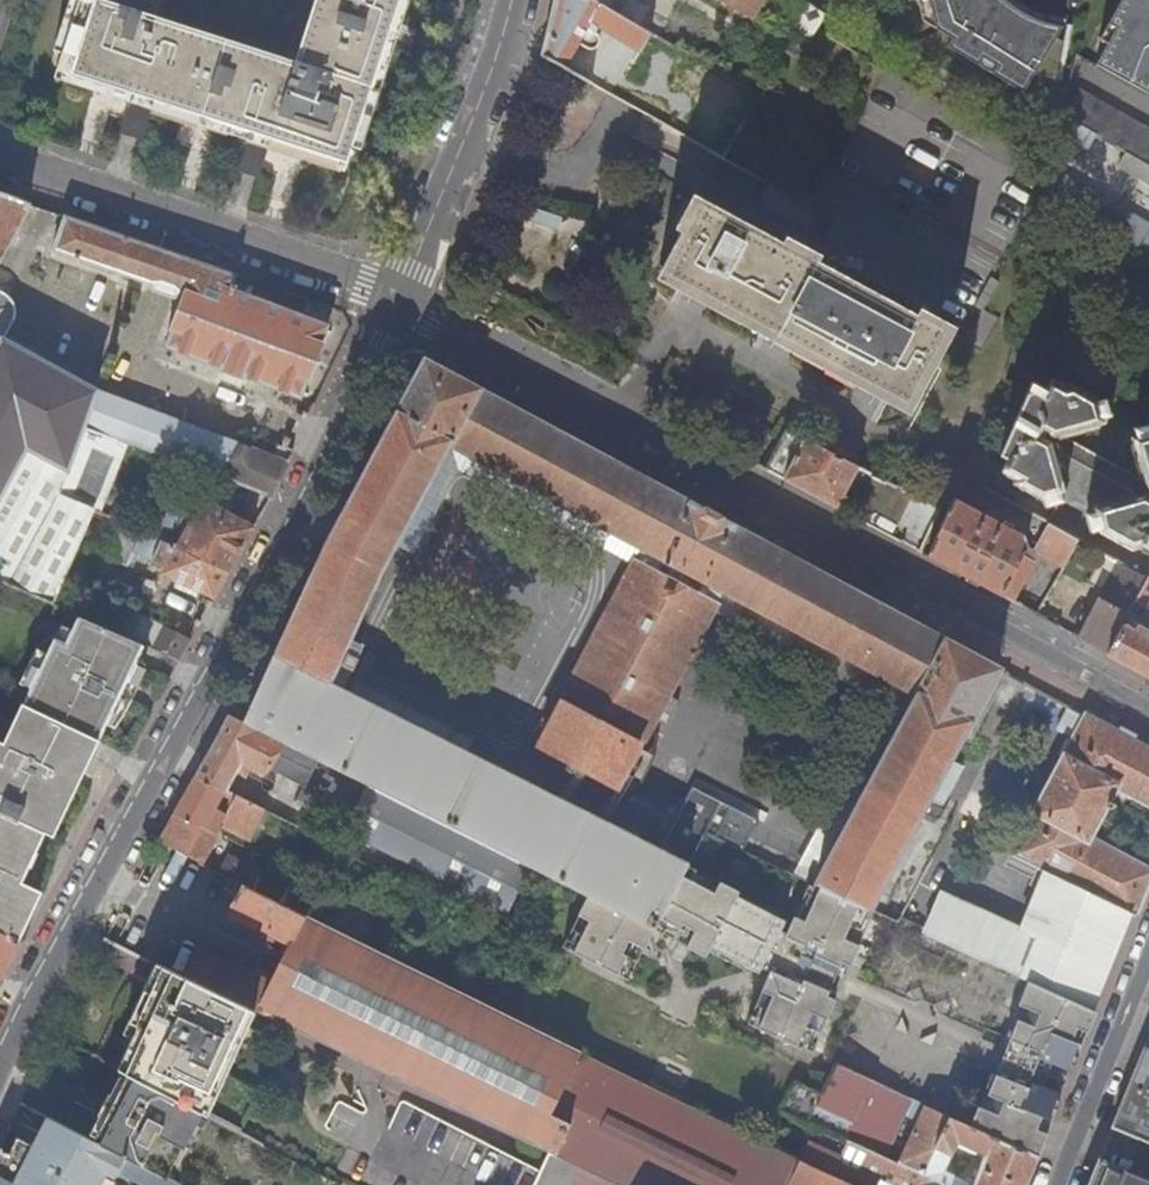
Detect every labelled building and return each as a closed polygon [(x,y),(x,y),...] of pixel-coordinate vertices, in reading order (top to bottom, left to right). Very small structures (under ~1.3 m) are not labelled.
[(297,61),(160,18),(106,0),(78,0),(75,10),(71,9),(69,15),(72,17),(63,48),(57,46),(53,60),(58,62),(56,69),(137,95),(158,102),(250,131),(273,139),(348,163),(355,140),(363,115),(369,117),(371,111),(365,109),(377,73),(382,75),(384,70),(378,68),(390,33),(397,13),(402,14),(404,9),(398,7),(400,0),(316,0),(297,61)] [(160,18),(166,0),(106,0),(160,18)] [(316,0),(166,0),(160,18),(297,61),(316,0)] [(554,8),(543,54),(543,55),(566,68),(582,40),(591,46),(594,46),(597,45),(600,42),(602,39),(602,35),(601,32),(597,29),(598,26),(642,51),(649,40),(653,33),(646,29),(621,14),(597,0),(555,0),(554,8)] [(621,14),(646,29),(650,22),(645,18),(650,9),(636,0),(629,0),(621,14)] [(752,19),(763,0),(720,0),(752,19)] [(780,36),(804,50),(816,29),(825,14),(802,0),(801,0),(780,36)] [(1031,62),(1054,25),(1061,14),(1052,12),(1041,9),(1029,4),(1021,0),(919,0),(921,10),(949,26),(945,34),(1020,80),(1031,62)] [(1094,64),(1148,94),(1148,0),(1119,0),(1099,38),(1106,42),(1094,64)] [(1062,30),(1054,25),(1031,62),(1053,66),(1062,30)] [(1064,115),(1148,163),(1148,128),(1078,88),(1064,115)] [(158,102),(137,95),(127,124),(150,131),(158,102)] [(1088,150),(1096,135),(1060,115),(1059,134),(1086,149),(1088,150)] [(273,139),(250,131),(241,160),(264,167),(273,139)] [(1086,149),(1059,134),(1058,149),(1080,161),(1086,149)] [(1128,153),(1119,168),(1148,184),(1148,165),(1128,153)] [(1026,170),(1046,181),(1050,167),(1031,158),(1026,170)] [(1056,171),(1046,204),(1051,207),(1148,263),(1148,224),(1056,171)] [(31,202),(0,191),(0,258),(31,202)] [(699,195),(688,216),(942,353),(953,333),(699,195)] [(329,322),(335,308),(288,292),(283,305),(232,286),(237,274),(68,214),(55,248),(187,292),(165,345),(302,397),(330,323),(329,322)] [(914,403),(942,353),(688,216),(661,266),(914,403)] [(0,289),(0,346),(4,338),(15,319),(17,315),(17,311),(17,308),(16,304),(15,301),(14,298),(12,295),(0,289)] [(4,338),(0,346),(0,579),(53,602),(93,509),(60,494),(85,427),(129,443),(271,496),(288,461),(98,390),(96,388),(4,338)] [(636,561),(633,566),(562,702),(557,698),(555,703),(552,729),(543,743),(619,784),(641,744),(661,707),(672,713),(668,690),(712,609),(715,603),(714,602),(722,586),(918,691),(817,882),(901,921),(951,825),(941,819),(947,809),(943,807),(927,800),(949,759),(1000,667),(710,514),(425,363),(339,533),(277,654),(331,683),(396,545),(451,441),(613,527),(605,543),(636,561)] [(1029,391),(1000,456),(1008,460),(1002,472),(1016,480),(1013,484),(1044,501),(1045,508),(1061,503),(1067,492),(1057,462),(1062,453),(1129,490),(1124,498),(1093,507),(1087,517),(1091,533),(1098,531),(1132,549),(1142,546),(1143,552),(1148,555),(1148,423),(1137,427),(1131,438),(1140,469),(1136,477),(1069,440),(1073,432),(1104,424),(1110,412),(1107,397),(1100,399),(1069,383),(1067,386),(1053,379),(1047,391),(1032,383),(1029,391)] [(101,512),(129,443),(85,427),(60,494),(93,509),(101,512)] [(869,500),(880,478),(876,476),(789,430),(783,442),(768,470),(837,507),(847,488),(869,500)] [(451,441),(396,545),(417,555),(461,474),(633,566),(636,561),(605,543),(613,527),(451,441)] [(913,496),(880,478),(869,500),(902,517),(913,496)] [(204,497),(178,545),(232,569),(255,526),(204,497)] [(1028,547),(1025,536),(1000,523),(997,524),(994,530),(988,527),(993,519),(954,498),(928,556),(977,582),(1013,602),(1014,600),(1027,607),(1044,573),(1030,566),(1033,560),(1024,555),(1028,547)] [(162,573),(216,596),(232,569),(178,545),(125,522),(111,554),(132,563),(137,551),(166,563),(162,573)] [(1034,551),(1063,567),(1080,539),(1050,522),(1034,551)] [(1079,637),(1109,653),(1124,625),(1136,602),(1148,579),(1148,577),(1120,561),(1079,637)] [(1136,602),(1148,608),(1136,631),(1124,625),(1109,653),(1148,675),(1148,579),(1136,602)] [(1067,580),(1052,608),(1065,615),(1080,587),(1067,580)] [(885,702),(795,872),(817,882),(918,691),(722,586),(714,602),(715,603),(712,609),(885,702)] [(1148,608),(1136,602),(1124,625),(1136,631),(1148,608)] [(1053,610),(1048,620),(1059,626),(1064,616),(1053,610)] [(126,635),(73,611),(29,705),(104,741),(111,726),(141,660),(149,645),(136,639),(126,635)] [(136,639),(145,618),(135,614),(126,635),(136,639)] [(165,627),(145,618),(136,639),(149,645),(182,660),(194,638),(165,626),(165,627)] [(277,654),(245,721),(319,759),(372,785),(534,867),(589,895),(654,927),(659,917),(682,875),(687,866),(675,860),(659,852),(637,841),(612,828),(520,780),(455,747),(420,729),(381,709),(361,699),(331,683),(277,654)] [(149,663),(141,660),(111,726),(118,729),(122,725),(128,716),(131,712),(134,707),(136,702),(139,696),(141,692),(143,687),(144,682),(146,676),(148,671),(149,663)] [(364,693),(361,699),(381,709),(383,703),(364,693)] [(1074,709),(1073,708),(1065,704),(1054,725),(1075,737),(1072,741),(1011,856),(1046,873),(1024,928),(945,892),(926,932),(1030,981),(1088,1008),(1091,1009),(1128,914),(1133,917),(1148,877),(1148,870),(1088,837),(1117,784),(1148,802),(1148,749),(1074,709)] [(86,775),(76,770),(93,738),(28,706),(9,745),(0,741),(0,811),(46,832),(63,797),(73,802),(86,775)] [(307,783),(319,759),(245,721),(232,715),(218,741),(198,776),(226,790),(239,771),(248,776),(254,767),(266,773),(270,765),(307,783)] [(76,770),(86,775),(103,743),(93,738),(76,770)] [(459,739),(455,747),(520,780),(524,773),(459,739)] [(657,753),(641,744),(619,784),(635,792),(657,753)] [(927,800),(943,807),(965,767),(949,759),(927,800)] [(250,840),(265,810),(226,790),(198,776),(187,795),(178,811),(218,831),(221,825),(250,840)] [(695,784),(659,852),(675,860),(693,825),(706,831),(721,799),(695,784)] [(510,912),(534,867),(372,785),(348,831),(510,912)] [(63,797),(46,832),(53,836),(56,837),(73,802),(63,797)] [(14,938),(38,888),(22,880),(27,869),(46,832),(0,811),(0,931),(14,938)] [(201,825),(177,813),(169,826),(161,841),(209,865),(213,858),(206,855),(218,833),(202,824),(201,825)] [(617,818),(612,828),(637,841),(643,831),(617,818)] [(35,873),(53,836),(46,832),(27,869),(35,873)] [(340,904),(345,896),(326,886),(252,849),(245,862),(228,854),(219,870),(245,882),(330,924),(340,904)] [(396,906),(408,883),(345,851),(333,875),(369,893),(396,906)] [(687,866),(682,875),(716,893),(722,882),(688,865),(687,866)] [(333,875),(326,886),(345,896),(363,905),(369,893),(333,875)] [(749,1023),(798,1044),(813,1014),(829,1020),(838,1000),(829,994),(844,962),(852,965),(861,946),(845,937),(859,910),(821,891),(806,920),(795,915),(792,922),(740,896),(741,892),(722,882),(716,893),(682,875),(659,917),(680,929),(685,924),(696,930),(688,946),(707,956),(713,948),(760,973),(762,969),(771,973),(762,990),(775,995),(763,1020),(753,1015),(749,1023)] [(193,961),(185,975),(251,1007),(256,1009),(527,1138),(548,1148),(556,1152),(571,1122),(549,1112),(581,1049),(519,1018),(363,941),(330,924),(245,882),(235,901),(236,902),(231,912),(294,942),(275,981),(201,946),(193,961)] [(806,920),(821,891),(810,885),(795,915),(806,920)] [(46,892),(38,888),(14,938),(22,941),(46,892)] [(574,952),(619,975),(629,956),(625,951),(630,941),(647,949),(657,930),(653,928),(654,927),(589,895),(579,915),(592,921),(574,952)] [(373,921),(340,904),(330,924),(363,941),(373,921)] [(874,918),(859,910),(845,937),(861,946),(874,918)] [(563,946),(574,952),(592,921),(579,915),(563,946)] [(680,929),(659,917),(654,927),(653,928),(657,930),(688,946),(696,930),(685,924),(680,929)] [(5,976),(24,942),(22,941),(14,938),(0,931),(0,985),(5,976)] [(629,956),(619,975),(630,980),(647,949),(630,941),(625,951),(629,956)] [(134,1036),(119,1068),(127,1072),(146,1030),(137,1026),(165,966),(158,963),(126,1032),(134,1036)] [(214,1086),(251,1007),(185,975),(165,966),(137,1026),(146,1030),(127,1072),(130,1073),(196,1107),(209,1083),(214,1086)] [(998,1075),(997,1074),(989,1094),(999,1099),(999,1100),(1041,1122),(1044,1116),(1049,1118),(1081,1044),(1074,1040),(1088,1008),(1030,981),(1020,1004),(1031,1008),(1026,1022),(1019,1019),(1011,1039),(1012,1040),(998,1075)] [(775,995),(762,990),(751,1014),(753,1015),(763,1020),(775,995)] [(1005,1037),(1011,1039),(1019,1019),(1026,1022),(1031,1008),(1020,1004),(1005,1037)] [(251,1007),(214,1086),(203,1111),(208,1114),(256,1009),(251,1007)] [(1074,1040),(1081,1044),(1082,1044),(1095,1011),(1091,1009),(1088,1008),(1074,1040)] [(813,1051),(829,1020),(813,1014),(798,1044),(813,1051)] [(1145,1046),(1113,1126),(1148,1140),(1148,1048),(1145,1046)] [(801,1158),(766,1140),(581,1049),(549,1112),(571,1122),(556,1152),(622,1184),(857,1184),(801,1158)] [(885,1155),(912,1097),(856,1072),(837,1063),(823,1093),(795,1080),(782,1107),(818,1124),(885,1155)] [(990,1072),(981,1092),(999,1100),(999,1099),(989,1094),(997,1074),(990,1072)] [(168,1176),(200,1110),(196,1107),(130,1073),(96,1139),(127,1155),(168,1176)] [(203,1111),(214,1086),(209,1083),(196,1107),(200,1110),(203,1111)] [(975,1104),(979,1106),(994,1112),(999,1100),(981,1092),(975,1104)] [(326,1128),(352,1137),(362,1110),(337,1100),(326,1128)] [(979,1106),(971,1125),(1029,1151),(1041,1122),(999,1100),(994,1112),(979,1106)] [(1037,1155),(1029,1151),(971,1125),(925,1103),(898,1161),(949,1184),(1025,1184),(1026,1182),(1037,1155)] [(103,1179),(112,1184),(118,1172),(127,1155),(96,1139),(49,1115),(34,1144),(18,1136),(10,1152),(0,1170),(0,1184),(101,1184),(103,1179)] [(1051,1119),(1049,1118),(1044,1116),(1041,1122),(1049,1126),(1051,1119)] [(1041,1122),(1029,1151),(1037,1155),(1045,1135),(1049,1126),(1041,1122)] [(801,1158),(857,1184),(949,1184),(898,1161),(885,1155),(818,1124),(801,1158)] [(10,1152),(2,1148),(0,1153),(0,1170),(10,1152)] [(556,1152),(548,1148),(538,1170),(531,1184),(622,1184),(556,1152)] [(168,1176),(127,1155),(118,1172),(143,1184),(185,1184),(168,1176)] [(1099,1159),(1089,1184),(1148,1184),(1148,1180),(1099,1159)]
